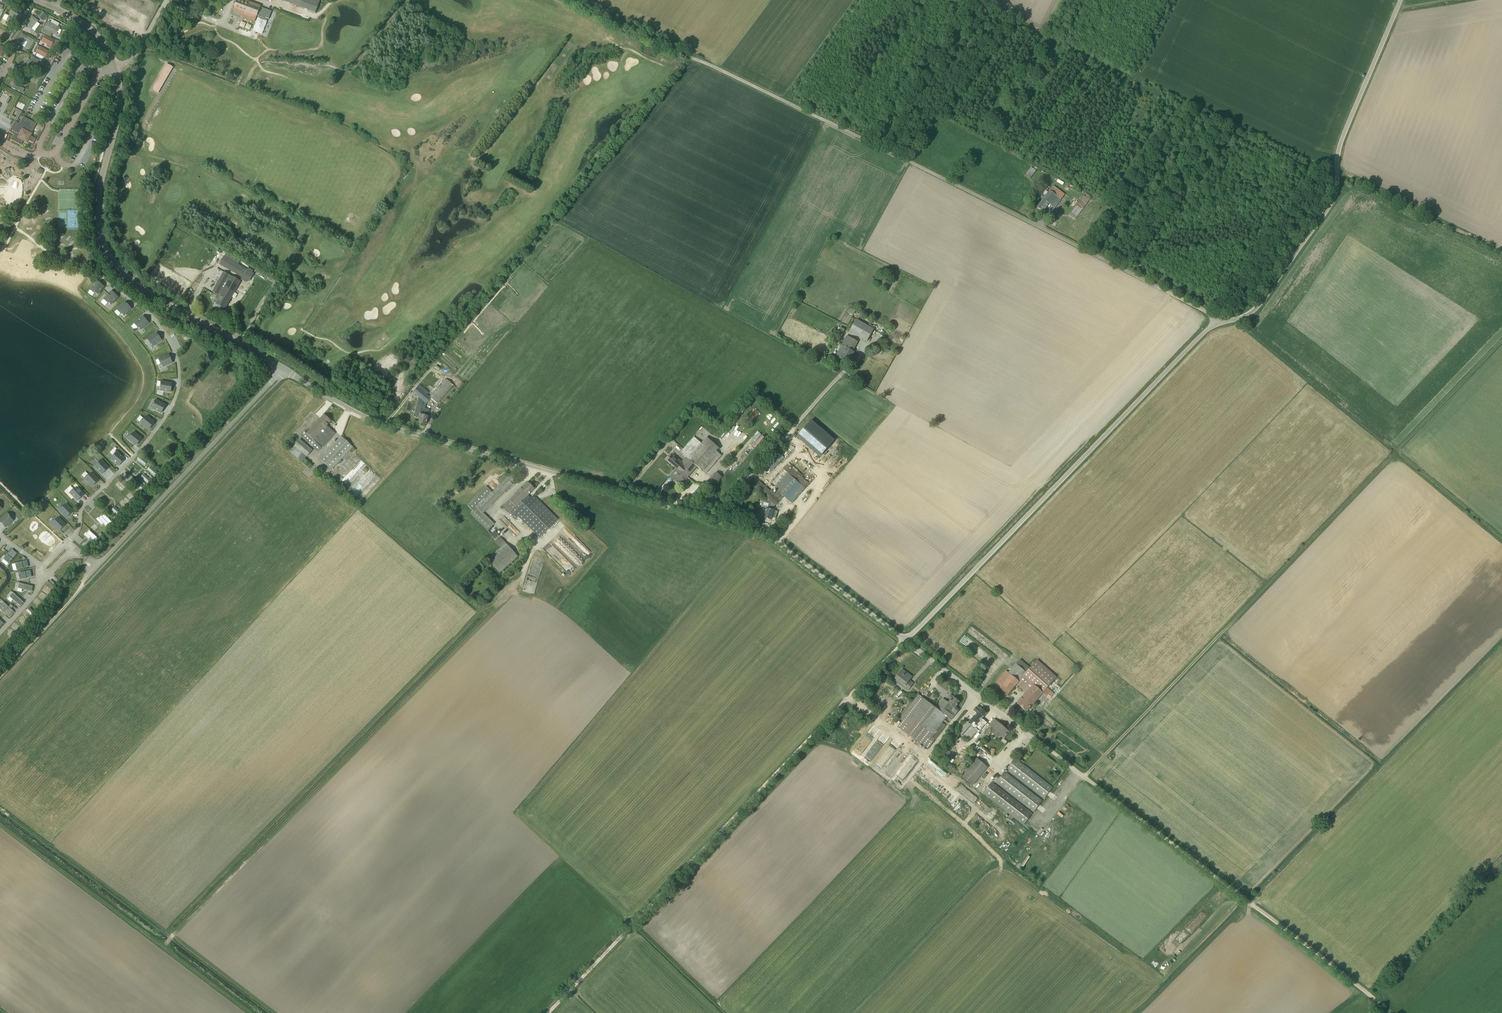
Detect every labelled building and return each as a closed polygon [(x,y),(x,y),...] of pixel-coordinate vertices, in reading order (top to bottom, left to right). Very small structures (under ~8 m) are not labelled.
[(264,19),(267,10),(259,7),(242,0),(237,0),(233,11),(244,15),(243,18),(254,22),(256,16),(264,19)] [(292,4),(302,8),(305,0),(281,0),(292,4)] [(315,13),(320,0),(305,0),(302,8),(315,13)] [(11,10),(7,20),(14,24),(19,14),(11,10)] [(43,13),(40,18),(44,21),(48,16),(43,13)] [(32,15),(25,24),(32,29),(38,20),(32,15)] [(60,27),(48,21),(44,29),(56,35),(60,27)] [(55,41),(45,35),(42,42),(52,47),(55,41)] [(34,40),(26,36),(24,40),(28,42),(25,47),(29,50),(34,40)] [(49,52),(39,47),(36,53),(46,58),(49,52)] [(40,61),(32,57),(30,61),(28,60),(24,68),(28,70),(32,62),(38,65),(40,61)] [(159,93),(166,79),(167,79),(174,66),(166,62),(152,90),(159,93)] [(21,85),(15,83),(12,89),(23,94),(25,90),(20,88),(21,85)] [(9,116),(17,121),(22,111),(14,107),(9,116)] [(31,134),(35,125),(24,120),(21,125),(22,126),(21,127),(16,124),(11,133),(15,136),(13,141),(21,145),(23,142),(27,144),(29,141),(30,142),(32,139),(31,138),(32,135),(31,134)] [(1025,175),(1030,179),(1036,170),(1031,166),(1025,175)] [(1058,198),(1061,200),(1065,195),(1053,186),(1050,191),(1055,195),(1057,196),(1057,197),(1058,198)] [(1043,212),(1049,204),(1055,195),(1050,191),(1037,207),(1043,212)] [(1055,208),(1061,200),(1058,198),(1052,206),(1055,208)] [(1075,220),(1086,204),(1080,200),(1069,215),(1075,220)] [(25,263),(29,253),(18,250),(14,259),(25,263)] [(232,276),(240,281),(241,279),(247,270),(224,257),(220,264),(235,272),(232,276)] [(247,270),(241,279),(246,282),(248,280),(249,281),(253,274),(252,273),(254,269),(249,266),(247,270)] [(215,294),(216,294),(216,295),(218,297),(230,276),(224,272),(213,292),(215,293),(214,294),(215,294)] [(240,281),(232,276),(230,276),(218,297),(220,298),(216,304),(224,309),(229,301),(240,281)] [(96,285),(94,284),(90,290),(94,293),(95,293),(98,295),(104,286),(98,282),(96,285)] [(109,294),(104,299),(108,303),(108,302),(111,305),(118,297),(112,292),(110,295),(109,294)] [(123,306),(122,305),(117,310),(121,314),(121,313),(124,316),(131,309),(126,303),(123,306)] [(144,317),(141,320),(140,319),(134,324),(138,328),(139,327),(141,330),(149,323),(144,317)] [(856,319),(849,330),(866,341),(873,330),(856,319)] [(175,332),(173,336),(185,342),(187,338),(175,332)] [(154,337),(153,335),(147,340),(150,344),(151,343),(153,346),(162,340),(157,334),(154,337)] [(858,342),(847,335),(842,345),(836,355),(848,362),(854,352),(853,351),(858,342)] [(169,356),(166,358),(165,356),(158,359),(161,364),(162,364),(163,367),(172,363),(169,356)] [(453,385),(443,376),(429,392),(433,396),(431,398),(437,404),(453,385)] [(168,383),(161,381),(160,387),(161,387),(161,390),(171,392),(172,385),(168,384),(168,383)] [(426,404),(431,398),(433,396),(429,392),(420,384),(413,393),(426,404)] [(155,400),(153,405),(154,405),(152,408),(161,413),(165,406),(161,404),(162,403),(155,400)] [(419,422),(426,424),(430,410),(425,408),(425,406),(418,404),(415,417),(420,418),(419,422)] [(752,421),(761,413),(757,409),(748,417),(752,421)] [(331,421),(324,415),(324,414),(306,433),(313,440),(327,425),(331,421)] [(143,418),(140,422),(146,427),(147,426),(150,428),(154,422),(146,416),(144,419),(143,418)] [(306,433),(302,438),(317,452),(321,448),(322,448),(335,433),(327,425),(313,440),(306,433)] [(131,434),(127,438),(133,443),(134,442),(137,444),(142,438),(134,432),(131,435),(131,434)] [(819,452),(797,432),(784,447),(806,467),(819,452)] [(341,436),(320,459),(331,470),(353,447),(341,436)] [(701,443),(694,437),(681,452),(687,457),(697,466),(706,474),(722,455),(716,451),(719,448),(707,437),(701,443)] [(748,437),(740,446),(743,448),(750,439),(748,437)] [(294,446),(290,451),(302,462),(306,456),(307,457),(312,450),(299,439),(294,446)] [(122,456),(116,452),(113,455),(114,456),(111,459),(119,466),(124,460),(121,457),(122,456)] [(665,460),(675,468),(676,469),(677,468),(679,466),(682,469),(685,466),(692,472),(697,466),(687,457),(683,461),(672,452),(665,460)] [(97,463),(98,464),(95,466),(102,474),(107,469),(105,466),(106,465),(101,460),(97,463)] [(788,464),(770,484),(778,491),(776,493),(772,490),(771,491),(759,481),(753,488),(774,507),(783,496),(792,503),(809,484),(788,464)] [(680,472),(673,479),(680,486),(692,472),(685,466),(682,469),(679,466),(677,468),(676,469),(680,472)] [(471,514),(488,531),(495,524),(483,513),(518,478),(512,472),(492,492),(486,486),(467,505),(473,511),(471,514)] [(722,477),(716,472),(707,482),(713,487),(722,477)] [(88,474),(85,478),(90,483),(91,482),(94,485),(99,480),(92,473),(89,475),(88,474)] [(115,485),(121,491),(125,487),(119,481),(115,485)] [(534,489),(527,483),(527,482),(509,501),(516,508),(528,495),(534,489)] [(701,485),(693,494),(698,498),(706,490),(701,485)] [(78,501),(84,495),(77,487),(74,490),(74,489),(70,493),(78,501)] [(126,496),(131,502),(136,499),(131,492),(126,496)] [(539,502),(539,501),(533,496),(531,498),(528,495),(516,508),(509,501),(504,506),(514,516),(512,517),(515,520),(518,516),(540,537),(557,520),(539,502)] [(104,497),(99,501),(105,507),(109,503),(104,497)] [(125,509),(129,505),(123,499),(119,504),(125,509)] [(65,513),(68,516),(73,511),(66,504),(63,506),(59,509),(64,514),(65,513)] [(765,518),(771,520),(774,510),(766,508),(765,514),(766,514),(765,518)] [(11,517),(8,513),(2,518),(3,519),(0,522),(6,527),(13,520),(10,518),(11,517)] [(104,523),(106,526),(108,524),(109,525),(112,522),(104,514),(102,517),(101,516),(99,518),(104,523)] [(60,530),(65,525),(58,517),(56,520),(55,519),(51,523),(56,528),(57,527),(60,530)] [(90,537),(91,537),(96,542),(99,539),(89,530),(87,533),(90,537)] [(574,540),(577,538),(569,530),(566,533),(574,540)] [(499,535),(495,531),(490,535),(495,539),(499,535)] [(518,556),(505,543),(506,543),(500,537),(495,541),(501,547),(488,559),(500,573),(518,556)] [(30,546),(34,548),(39,541),(35,538),(30,546)] [(549,542),(543,548),(551,555),(556,550),(549,542)] [(4,559),(6,560),(6,561),(7,562),(7,561),(9,563),(17,554),(12,549),(4,559)] [(532,559),(523,591),(535,594),(543,562),(532,559)] [(28,567),(27,561),(16,563),(17,566),(16,566),(16,568),(17,567),(17,569),(28,567)] [(19,573),(20,576),(19,576),(20,577),(21,579),(32,577),(30,570),(19,573)] [(49,595),(53,590),(46,585),(42,590),(49,595)] [(45,601),(49,597),(42,592),(39,597),(45,601)] [(10,597),(20,606),(23,602),(13,593),(10,597)] [(38,597),(33,601),(38,608),(43,605),(38,597)] [(10,614),(11,614),(12,614),(12,613),(13,612),(4,603),(1,606),(10,615),(10,614)] [(22,626),(27,623),(24,616),(19,618),(22,626)] [(15,622),(11,627),(18,632),(22,627),(15,622)] [(1038,660),(1027,673),(1016,664),(1008,673),(1011,675),(1000,688),(1008,695),(1017,685),(1026,693),(1034,685),(1043,693),(1046,696),(1046,697),(1049,699),(1054,694),(1047,688),(1057,677),(1038,660)] [(912,677),(902,669),(895,678),(896,679),(895,681),(907,691),(913,683),(909,680),(912,677)] [(1017,703),(1026,711),(1043,693),(1034,685),(1026,693),(1017,703)] [(939,710),(918,694),(897,720),(901,723),(897,728),(926,750),(946,725),(942,723),(947,717),(939,710)] [(946,701),(939,710),(947,717),(951,720),(958,710),(955,707),(959,702),(953,698),(951,701),(950,700),(948,703),(946,701)] [(995,729),(989,725),(982,718),(987,713),(981,708),(980,709),(977,707),(974,710),(977,713),(969,722),(968,722),(978,730),(987,738),(992,732),(995,729)] [(1037,715),(1033,719),(1039,724),(1043,719),(1037,715)] [(969,722),(965,719),(955,730),(968,741),(978,730),(968,722),(969,722)] [(992,732),(998,737),(1000,735),(1003,738),(1009,732),(994,719),(989,725),(995,729),(992,732)] [(972,785),(987,767),(977,758),(962,776),(972,785)] [(1053,787),(1015,758),(1006,769),(1044,799),(1053,787)] [(1042,801),(1018,782),(1005,771),(1000,778),(997,775),(993,780),(1033,812),(1042,801)] [(1032,814),(1018,802),(992,782),(983,793),(1023,825),(1032,814)]
